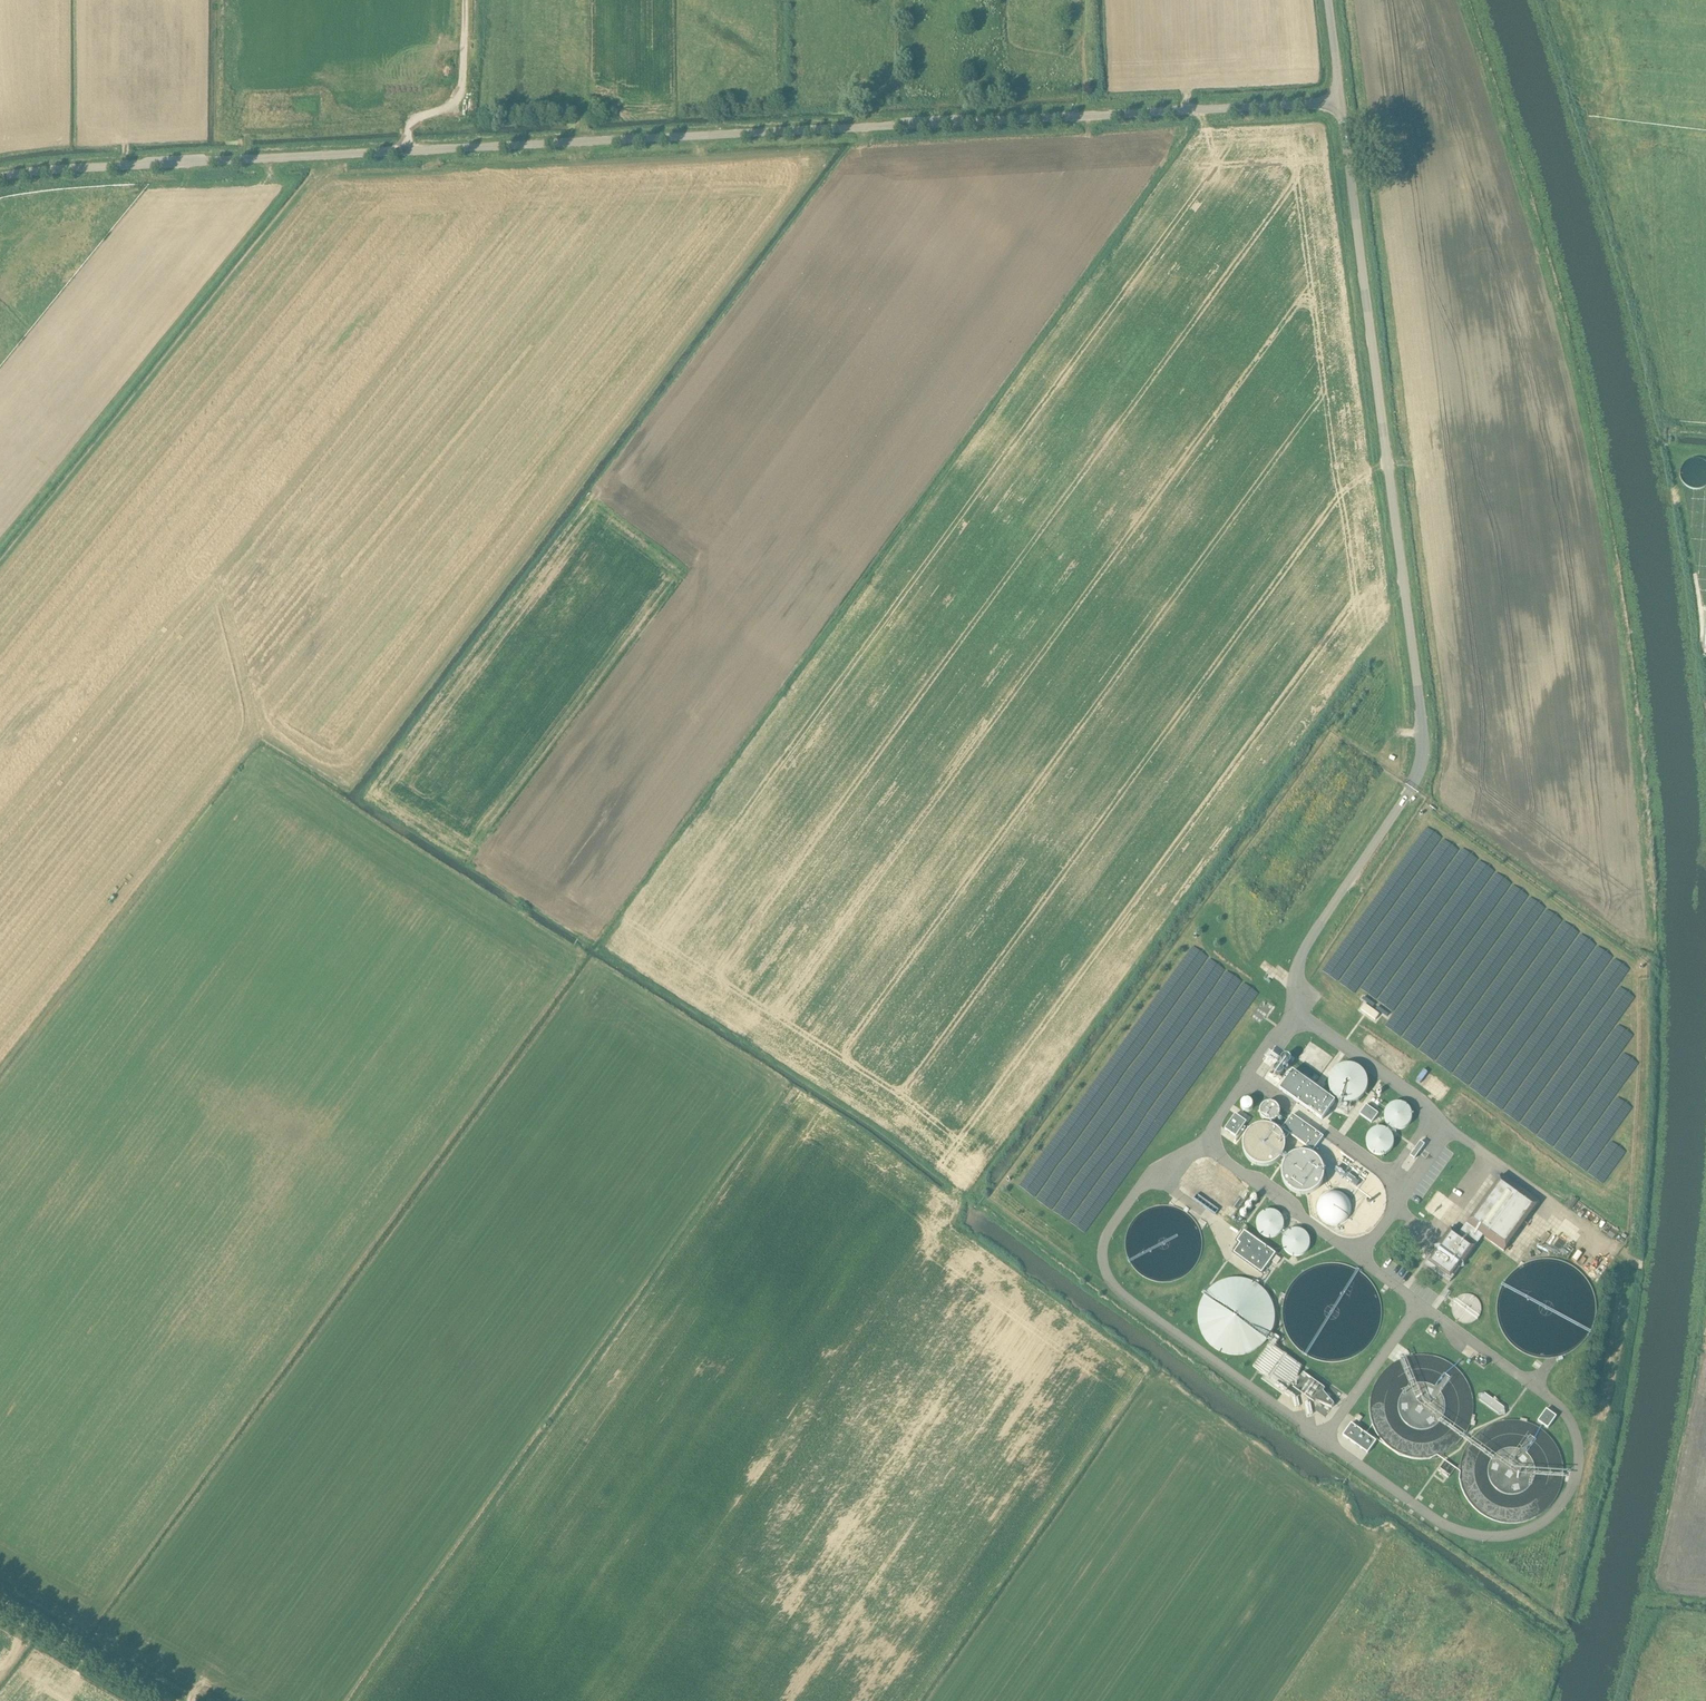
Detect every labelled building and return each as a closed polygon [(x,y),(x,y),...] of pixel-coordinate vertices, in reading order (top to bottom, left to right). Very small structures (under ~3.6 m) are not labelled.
[(1473,863),(1478,880),(1490,876),(1484,859),(1473,863)] [(1573,965),(1588,964),(1594,1062),(1581,1082),(1583,1108),(1570,1109),(1564,1119),(1565,1120),(1567,1118),(1568,1124),(1560,1131),(1559,1120),(1552,1131),(1562,1143),(1553,1150),(1604,1184),(1625,1151),(1610,1141),(1632,1107),(1616,1097),(1638,1063),(1628,1056),(1622,962),(1551,916),(1546,924),(1542,931),(1561,952),(1563,948),(1573,955),(1573,965)] [(1365,1004),(1361,1009),(1375,1020),(1379,1015),(1365,1004)] [(1425,1017),(1406,1042),(1515,1121),(1522,1117),(1522,1129),(1532,1130),(1530,1125),(1530,1119),(1526,1113),(1534,1102),(1528,1092),(1523,1098),(1519,1098),(1520,1081),(1525,1078),(1520,1074),(1529,1075),(1520,1069),(1514,1072),(1515,1057),(1508,1057),(1511,1053),(1501,1053),(1492,1046),(1492,1042),(1482,1042),(1482,1036),(1476,1024),(1467,1024),(1468,1006),(1456,1013),(1455,1018),(1425,1017)] [(1290,1064),(1290,1063),(1290,1062),(1290,1061),(1290,1060),(1290,1059),(1289,1058),(1288,1057),(1287,1056),(1286,1056),(1285,1056),(1284,1056),(1283,1057),(1282,1057),(1282,1058),(1281,1058),(1281,1059),(1281,1060),(1280,1060),(1280,1061),(1280,1062),(1281,1063),(1281,1064),(1282,1065),(1283,1065),(1284,1066),(1285,1066),(1286,1066),(1287,1066),(1288,1066),(1288,1065),(1289,1065),(1289,1064),(1290,1064)] [(1365,1094),(1367,1091),(1367,1088),(1368,1085),(1368,1083),(1367,1080),(1366,1077),(1365,1074),(1364,1072),(1362,1070),(1359,1068),(1357,1067),(1354,1065),(1352,1065),(1349,1064),(1346,1065),(1343,1065),(1340,1066),(1338,1067),(1335,1069),(1333,1071),(1332,1073),(1330,1076),(1329,1079),(1329,1081),(1328,1084),(1329,1087),(1329,1090),(1330,1093),(1332,1095),(1333,1097),(1336,1099),(1338,1101),(1341,1102),(1343,1103),(1346,1104),(1349,1104),(1352,1103),(1355,1103),(1357,1102),(1360,1100),(1362,1098),(1364,1096),(1365,1094)] [(1283,1074),(1283,1073),(1283,1072),(1283,1071),(1283,1070),(1283,1069),(1282,1069),(1282,1068),(1281,1068),(1281,1067),(1280,1067),(1279,1067),(1278,1067),(1277,1067),(1276,1067),(1276,1068),(1275,1068),(1275,1069),(1274,1069),(1274,1070),(1273,1070),(1273,1071),(1273,1072),(1273,1073),(1274,1074),(1274,1075),(1275,1075),(1275,1076),(1276,1076),(1276,1077),(1277,1077),(1278,1077),(1279,1077),(1280,1077),(1281,1076),(1282,1075),(1283,1074)] [(1293,1072),(1280,1090),(1322,1120),(1335,1102),(1293,1072)] [(1431,1077),(1424,1088),(1433,1094),(1440,1100),(1448,1089),(1446,1088),(1435,1080),(1431,1077)] [(1253,1108),(1253,1107),(1253,1106),(1253,1105),(1253,1104),(1253,1103),(1253,1102),(1252,1101),(1251,1101),(1251,1100),(1250,1100),(1249,1099),(1248,1099),(1247,1099),(1246,1099),(1245,1100),(1244,1100),(1243,1100),(1243,1101),(1242,1102),(1241,1103),(1241,1104),(1241,1105),(1241,1106),(1241,1107),(1242,1108),(1242,1109),(1243,1109),(1243,1110),(1244,1111),(1245,1111),(1246,1111),(1247,1111),(1247,1112),(1248,1111),(1249,1111),(1250,1111),(1251,1110),(1252,1110),(1252,1109),(1253,1108)] [(1410,1123),(1411,1121),(1412,1119),(1412,1117),(1412,1115),(1412,1113),(1411,1111),(1410,1109),(1409,1108),(1408,1106),(1406,1105),(1405,1104),(1403,1103),(1401,1103),(1399,1102),(1397,1103),(1395,1103),(1393,1104),(1391,1105),(1389,1106),(1388,1107),(1386,1109),(1386,1111),(1385,1112),(1384,1114),(1384,1117),(1384,1119),(1385,1121),(1386,1122),(1387,1124),(1388,1126),(1389,1127),(1391,1128),(1393,1129),(1395,1130),(1397,1130),(1399,1130),(1401,1130),(1403,1130),(1405,1129),(1406,1128),(1408,1126),(1409,1125),(1410,1123)] [(1279,1118),(1279,1117),(1280,1116),(1280,1114),(1280,1113),(1280,1111),(1279,1110),(1279,1109),(1278,1107),(1277,1106),(1276,1105),(1275,1104),(1273,1104),(1272,1104),(1270,1103),(1269,1103),(1267,1104),(1266,1104),(1265,1105),(1263,1106),(1262,1107),(1261,1108),(1261,1109),(1260,1111),(1260,1112),(1260,1114),(1260,1115),(1260,1117),(1261,1118),(1262,1119),(1262,1120),(1264,1121),(1265,1122),(1266,1123),(1267,1123),(1269,1124),(1270,1124),(1272,1124),(1273,1123),(1275,1123),(1276,1122),(1277,1121),(1278,1120),(1279,1118)] [(1366,1106),(1360,1115),(1372,1124),(1373,1123),(1379,1114),(1366,1106)] [(1225,1129),(1236,1137),(1247,1122),(1235,1114),(1225,1129)] [(1293,1115),(1282,1130),(1313,1152),(1323,1137),(1293,1115)] [(1283,1158),(1284,1155),(1285,1152),(1285,1149),(1285,1146),(1285,1142),(1284,1139),(1282,1137),(1281,1134),(1279,1132),(1276,1130),(1273,1128),(1271,1127),(1267,1126),(1264,1126),(1261,1126),(1258,1126),(1255,1128),(1252,1129),(1250,1131),(1247,1133),(1246,1136),(1244,1138),(1243,1141),(1242,1144),(1242,1147),(1242,1151),(1243,1154),(1244,1157),(1246,1159),(1248,1162),(1250,1164),(1253,1166),(1255,1167),(1258,1168),(1262,1169),(1265,1169),(1268,1168),(1271,1168),(1274,1166),(1276,1165),(1279,1163),(1281,1160),(1283,1158)] [(1392,1149),(1393,1147),(1394,1145),(1394,1143),(1394,1141),(1394,1139),(1393,1137),(1392,1136),(1391,1134),(1390,1132),(1388,1131),(1386,1130),(1384,1129),(1382,1129),(1380,1128),(1378,1129),(1376,1129),(1374,1130),(1372,1131),(1371,1132),(1369,1133),(1368,1135),(1367,1137),(1366,1139),(1366,1141),(1366,1143),(1366,1145),(1367,1147),(1367,1148),(1368,1150),(1370,1152),(1371,1153),(1373,1154),(1375,1155),(1376,1156),(1378,1156),(1380,1156),(1383,1156),(1384,1156),(1386,1155),(1388,1154),(1390,1152),(1391,1151),(1392,1149)] [(1420,1142),(1410,1156),(1415,1159),(1425,1145),(1420,1142)] [(1322,1185),(1324,1183),(1325,1180),(1325,1176),(1325,1173),(1325,1170),(1324,1167),(1322,1164),(1321,1162),(1318,1159),(1316,1157),(1313,1156),(1310,1155),(1307,1154),(1304,1154),(1301,1154),(1298,1154),(1295,1155),(1292,1157),(1290,1159),(1287,1161),(1285,1163),(1284,1166),(1283,1169),(1282,1172),(1282,1175),(1282,1178),(1283,1181),(1284,1184),(1286,1187),(1288,1190),(1290,1192),(1292,1194),(1295,1195),(1298,1196),(1301,1196),(1305,1197),(1308,1196),(1311,1195),(1314,1194),(1316,1192),(1319,1190),(1321,1188),(1322,1185)] [(1338,1167),(1335,1171),(1356,1187),(1360,1182),(1347,1173),(1338,1167)] [(1527,1193),(1511,1181),(1502,1175),(1466,1224),(1467,1225),(1460,1235),(1451,1228),(1439,1245),(1441,1247),(1438,1252),(1435,1250),(1425,1264),(1450,1283),(1460,1268),(1464,1268),(1464,1263),(1483,1237),(1491,1242),(1504,1252),(1541,1202),(1527,1193)] [(1349,1217),(1350,1215),(1351,1212),(1351,1210),(1351,1207),(1351,1205),(1350,1202),(1349,1200),(1348,1198),(1346,1196),(1344,1195),(1342,1193),(1339,1192),(1337,1192),(1334,1191),(1332,1192),(1329,1192),(1327,1193),(1325,1194),(1323,1195),(1321,1197),(1319,1199),(1318,1201),(1317,1204),(1317,1206),(1317,1209),(1317,1211),(1317,1214),(1318,1216),(1320,1218),(1321,1220),(1323,1222),(1325,1223),(1327,1225),(1330,1225),(1332,1226),(1335,1226),(1337,1226),(1340,1225),(1342,1224),(1344,1223),(1346,1221),(1348,1219),(1349,1217)] [(1282,1230),(1283,1229),(1284,1226),(1284,1224),(1284,1223),(1284,1222),(1284,1220),(1283,1218),(1282,1216),(1281,1214),(1279,1213),(1278,1212),(1276,1211),(1274,1210),(1272,1209),(1270,1209),(1267,1209),(1265,1210),(1263,1211),(1262,1212),(1260,1213),(1258,1215),(1257,1217),(1256,1219),(1256,1221),(1255,1223),(1256,1225),(1256,1227),(1257,1229),(1258,1231),(1259,1233),(1260,1234),(1262,1236),(1264,1237),(1266,1237),(1268,1238),(1270,1238),(1272,1238),(1274,1237),(1276,1236),(1278,1235),(1280,1234),(1281,1232),(1282,1230)] [(1308,1250),(1309,1248),(1310,1246),(1310,1244),(1310,1242),(1310,1241),(1310,1239),(1309,1237),(1308,1235),(1307,1234),(1305,1232),(1304,1231),(1302,1230),(1300,1229),(1298,1228),(1296,1228),(1293,1229),(1291,1229),(1289,1230),(1288,1231),(1286,1232),(1284,1234),(1283,1236),(1282,1238),(1282,1240),(1282,1242),(1282,1244),(1282,1246),(1283,1248),(1284,1250),(1285,1252),(1286,1253),(1288,1255),(1290,1256),(1292,1257),(1294,1257),(1296,1257),(1298,1257),(1300,1256),(1302,1256),(1304,1254),(1306,1253),(1307,1251),(1308,1250)] [(1240,1244),(1234,1253),(1262,1273),(1276,1253),(1244,1231),(1237,1241),(1240,1244)] [(1271,1334),(1273,1329),(1275,1323),(1276,1318),(1275,1314),(1275,1312),(1274,1306),(1273,1301),(1270,1296),(1267,1291),(1263,1287),(1258,1284),(1254,1281),(1248,1279),(1242,1278),(1237,1277),(1231,1278),(1225,1279),(1220,1281),(1215,1285),(1211,1288),(1207,1292),(1204,1297),(1201,1302),(1200,1308),(1199,1314),(1199,1319),(1200,1325),(1202,1330),(1205,1335),(1208,1340),(1212,1344),(1216,1348),(1221,1350),(1227,1352),(1232,1354),(1238,1354),(1244,1353),(1249,1352),(1255,1350),(1259,1347),(1264,1343),(1268,1339),(1271,1334)] [(1426,1324),(1422,1320),(1418,1325),(1423,1328),(1426,1324)] [(1484,1394),(1478,1395),(1479,1401),(1499,1415),(1505,1414),(1504,1408),(1499,1405),(1484,1394)] [(1547,1409),(1538,1421),(1548,1428),(1557,1416),(1547,1409)] [(1350,1426),(1343,1435),(1368,1453),(1373,1446),(1376,1441),(1359,1429),(1352,1423),(1350,1426)]
